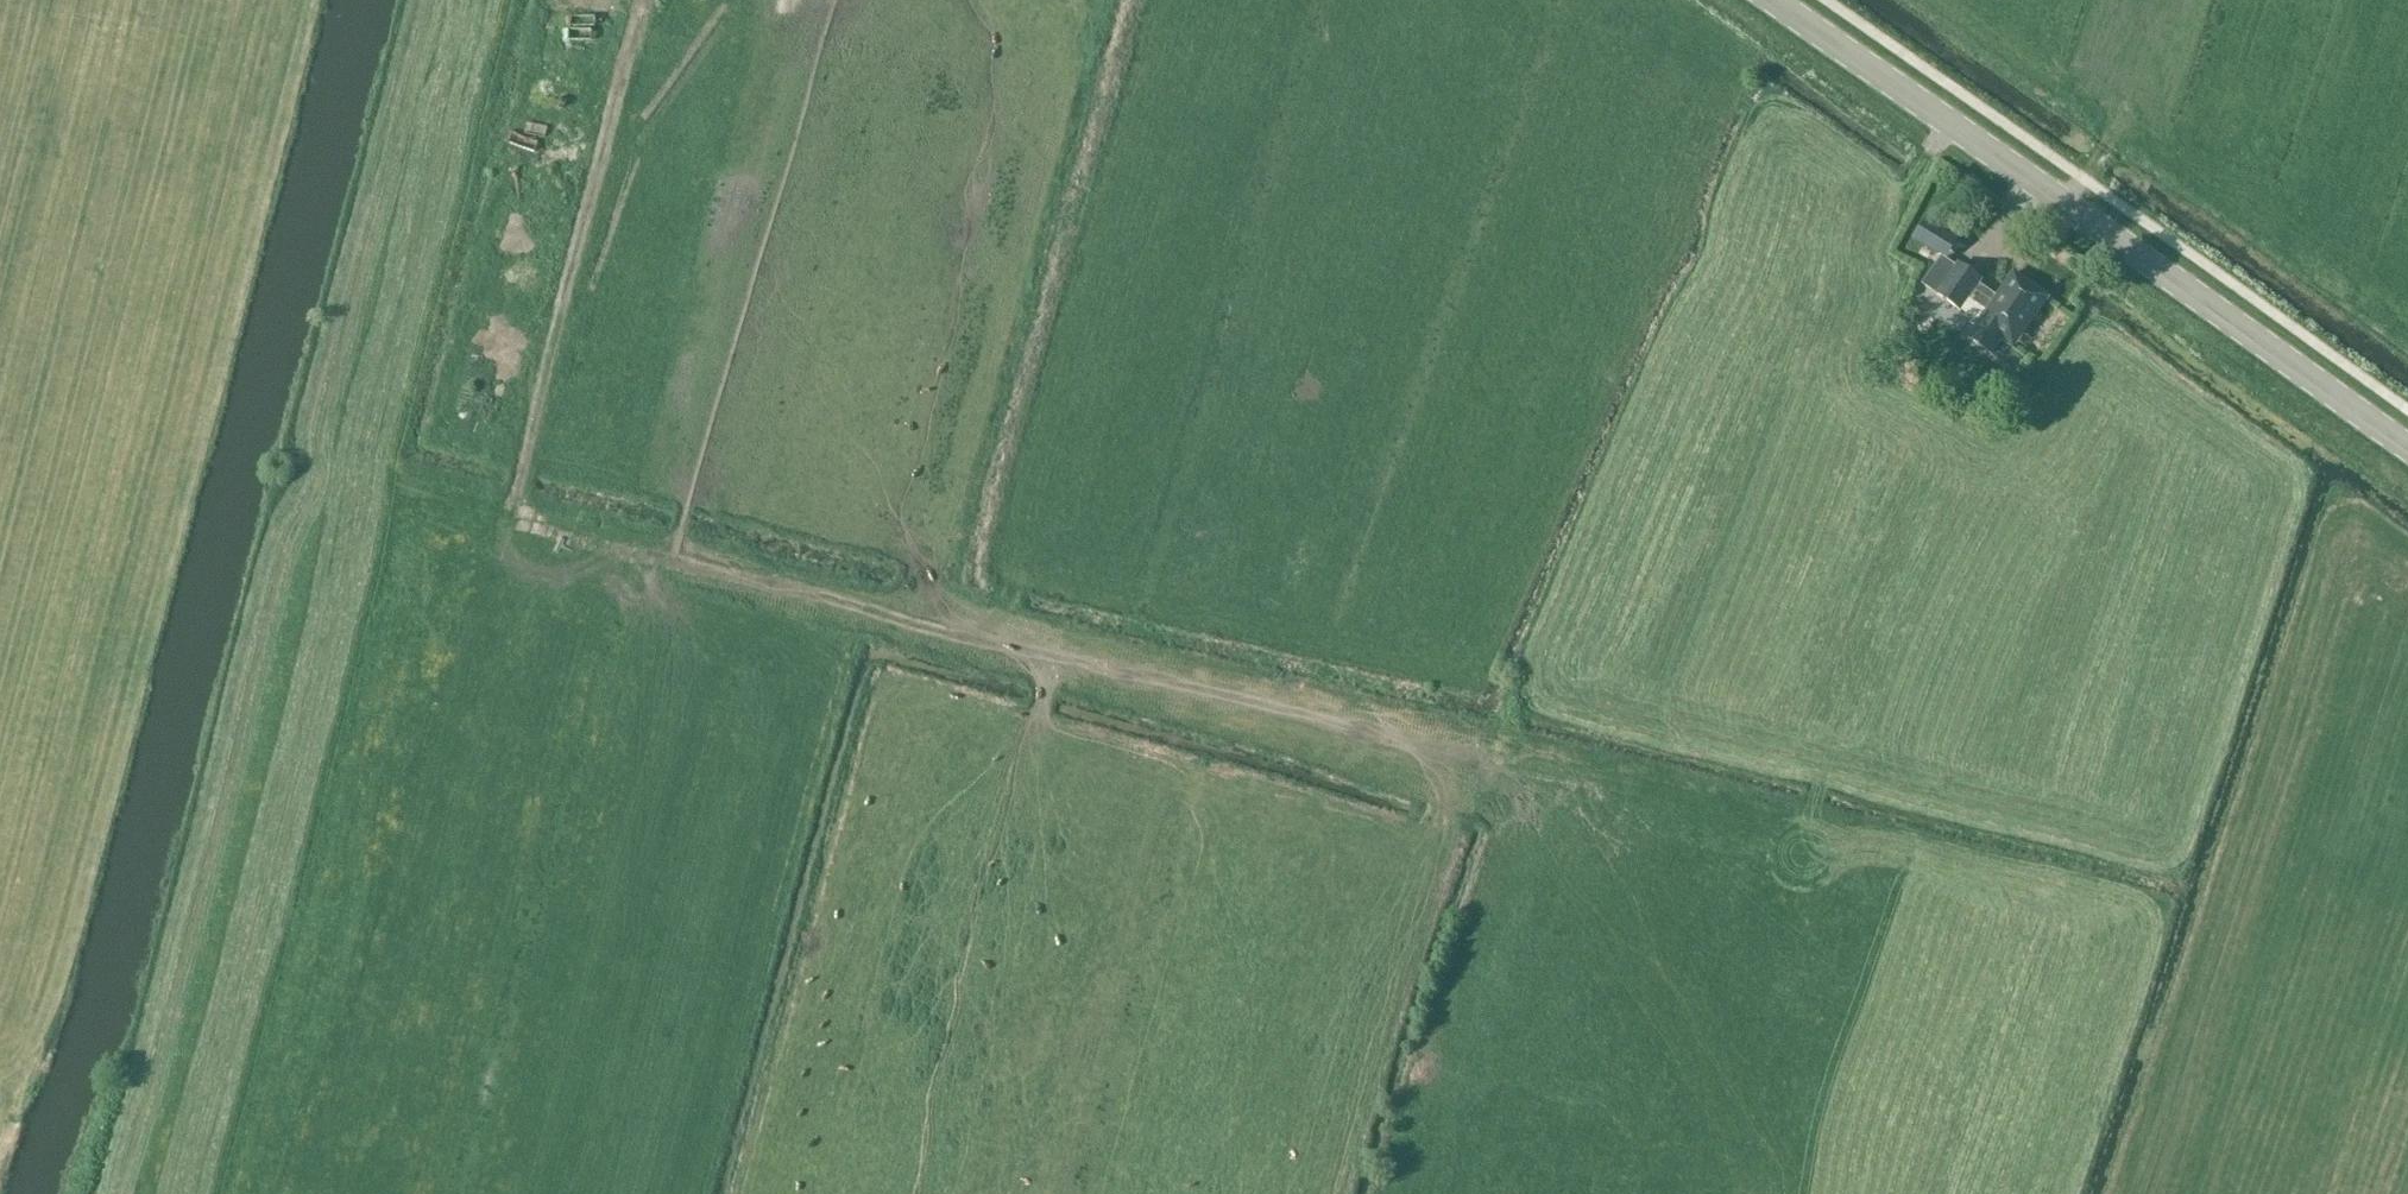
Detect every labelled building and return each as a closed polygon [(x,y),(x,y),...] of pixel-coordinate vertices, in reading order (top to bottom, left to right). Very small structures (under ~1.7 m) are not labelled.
[(1958,265),(1955,268),(1940,258),(1922,284),(1937,294),(1960,311),(1969,298),(1987,310),(1967,338),(1991,354),(2001,339),(2014,348),(2048,299),(2012,274),(1995,298),(1978,286),(1981,281),(1958,265)]
